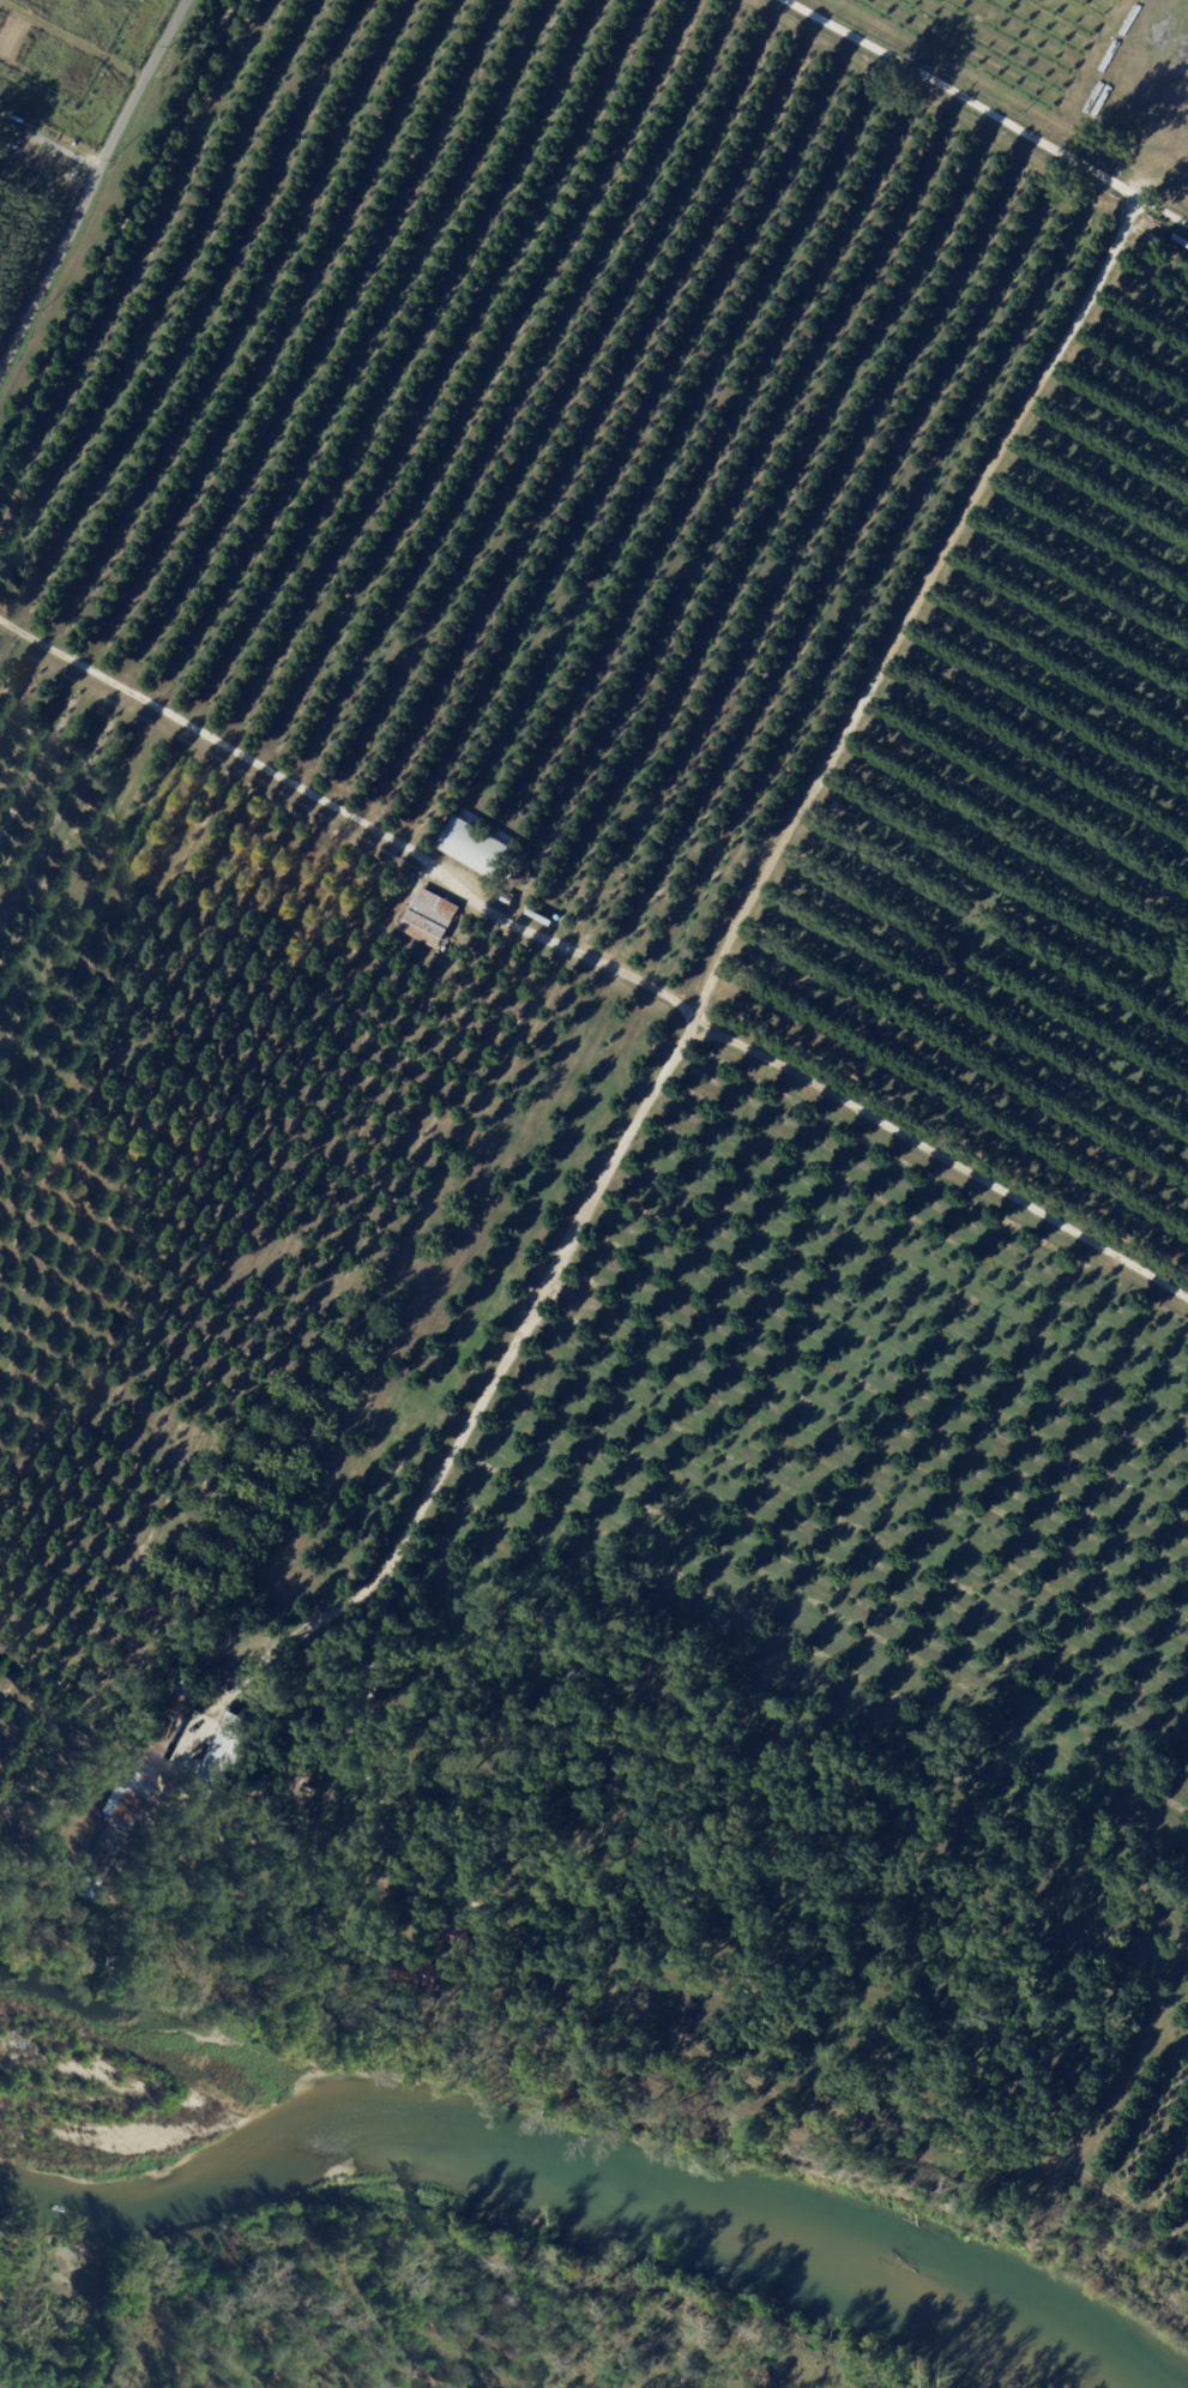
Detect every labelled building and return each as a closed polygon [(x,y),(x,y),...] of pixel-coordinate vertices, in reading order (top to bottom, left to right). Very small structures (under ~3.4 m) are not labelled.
[(1152,233),(1162,237),(1158,243),(1148,239),(1152,233)] [(832,812),(838,802),(844,806),(838,816),(832,812)] [(456,816),(518,852),(500,884),(438,848),(456,816)] [(400,931),(422,888),(462,908),(440,951),(400,931)] [(503,902),(507,896),(517,901),(513,907),(503,902)] [(191,1709),(143,1800),(153,1805),(143,1824),(135,1821),(128,1834),(108,1823),(111,1818),(103,1813),(116,1787),(126,1792),(185,1678),(203,1688),(191,1709)] [(206,1779),(200,1776),(231,1712),(264,1728),(233,1792),(206,1779)] [(103,1881),(92,1901),(78,1894),(108,1835),(122,1843),(103,1881)] [(422,1960),(430,1963),(427,1971),(429,1971),(432,1963),(447,1969),(439,1991),(427,1986),(424,1993),(384,1979),(396,1944),(410,1949),(408,1955),(422,1960)]
